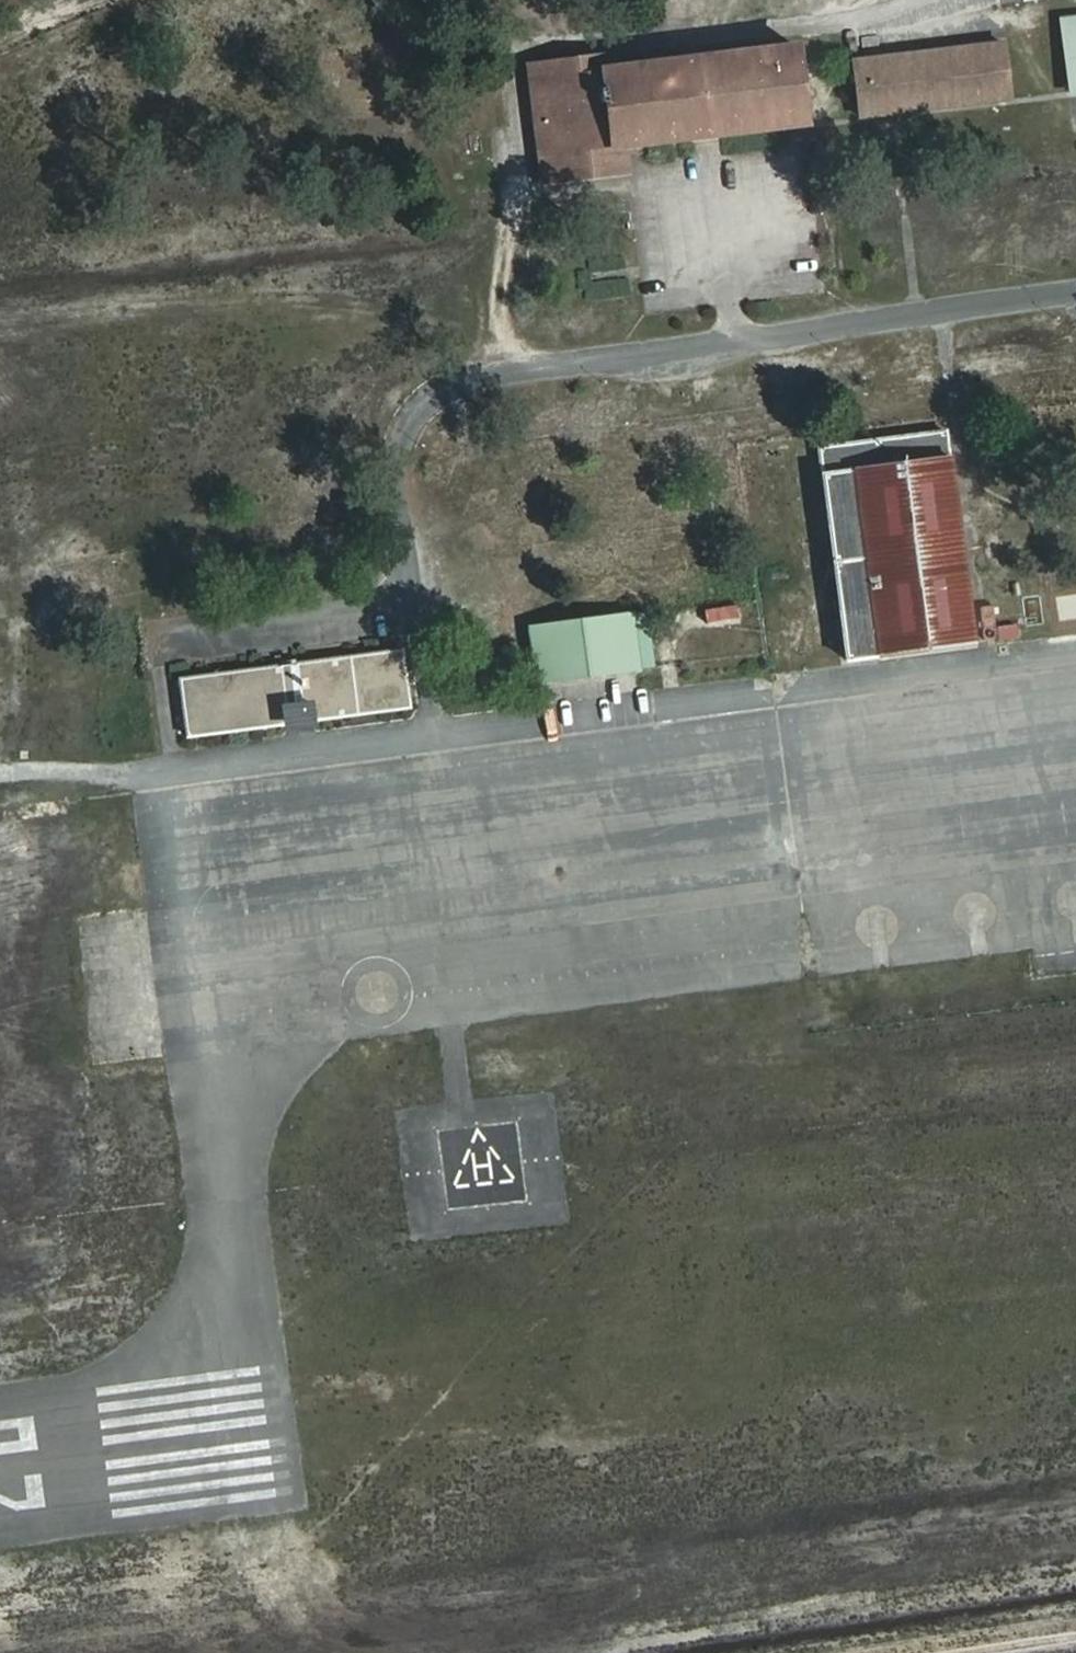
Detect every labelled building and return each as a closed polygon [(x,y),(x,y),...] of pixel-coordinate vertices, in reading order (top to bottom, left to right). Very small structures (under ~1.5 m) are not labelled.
[(1075,89),(1075,14),(1063,15),(1069,89),(1075,89)] [(861,121),(1019,103),(1012,41),(854,59),(861,121)] [(632,152),(823,133),(815,45),(612,65),(611,56),(529,65),(541,186),(635,177),(632,152)] [(850,656),(984,641),(959,427),(825,442),(850,656)] [(737,603),(707,610),(711,627),(742,620),(737,603)] [(529,621),(536,681),(646,668),(639,608),(529,621)] [(176,733),(413,711),(408,650),(171,671),(176,733)]
